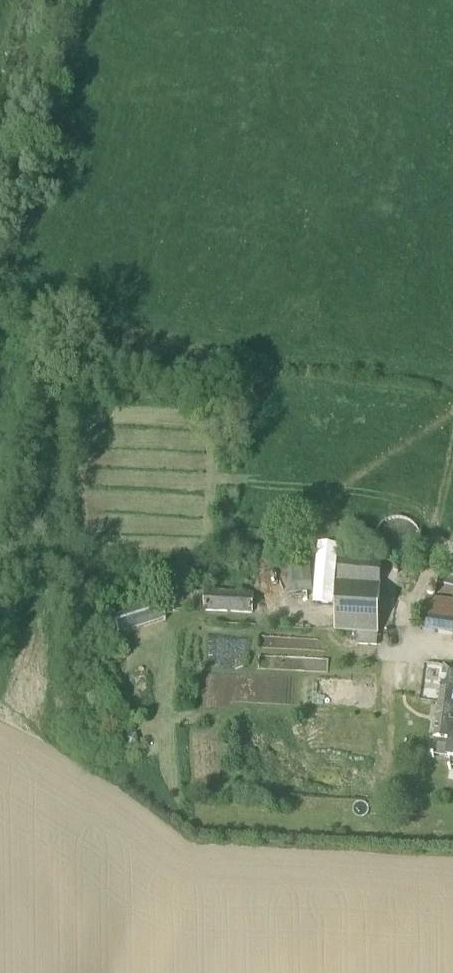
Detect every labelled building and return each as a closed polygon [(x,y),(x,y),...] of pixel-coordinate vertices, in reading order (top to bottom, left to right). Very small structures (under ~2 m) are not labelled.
[(418,542),(418,541),(417,533),(414,529),(411,525),(405,521),(400,519),(395,519),(390,520),(386,521),(380,526),(377,529),(375,533),(373,542),(375,549),(377,554),(379,557),(386,562),(390,563),(395,564),(400,563),(404,562),(411,558),(414,554),(416,551),(418,542)] [(336,584),(336,589),(335,612),(335,632),(358,634),(357,645),(377,646),(381,587),(381,563),(339,559),(338,584),(336,584)] [(283,565),(286,595),(312,593),(310,563),(283,565)] [(452,603),(452,588),(438,585),(435,600),(452,603)] [(204,613),(253,615),(253,594),(205,592),(204,613)] [(435,600),(426,599),(422,631),(452,636),(452,603),(435,600)] [(111,617),(116,637),(164,621),(157,602),(111,617)] [(452,706),(452,671),(443,669),(439,704),(452,706)] [(439,704),(434,743),(452,745),(450,761),(452,762),(452,706),(439,704)]
